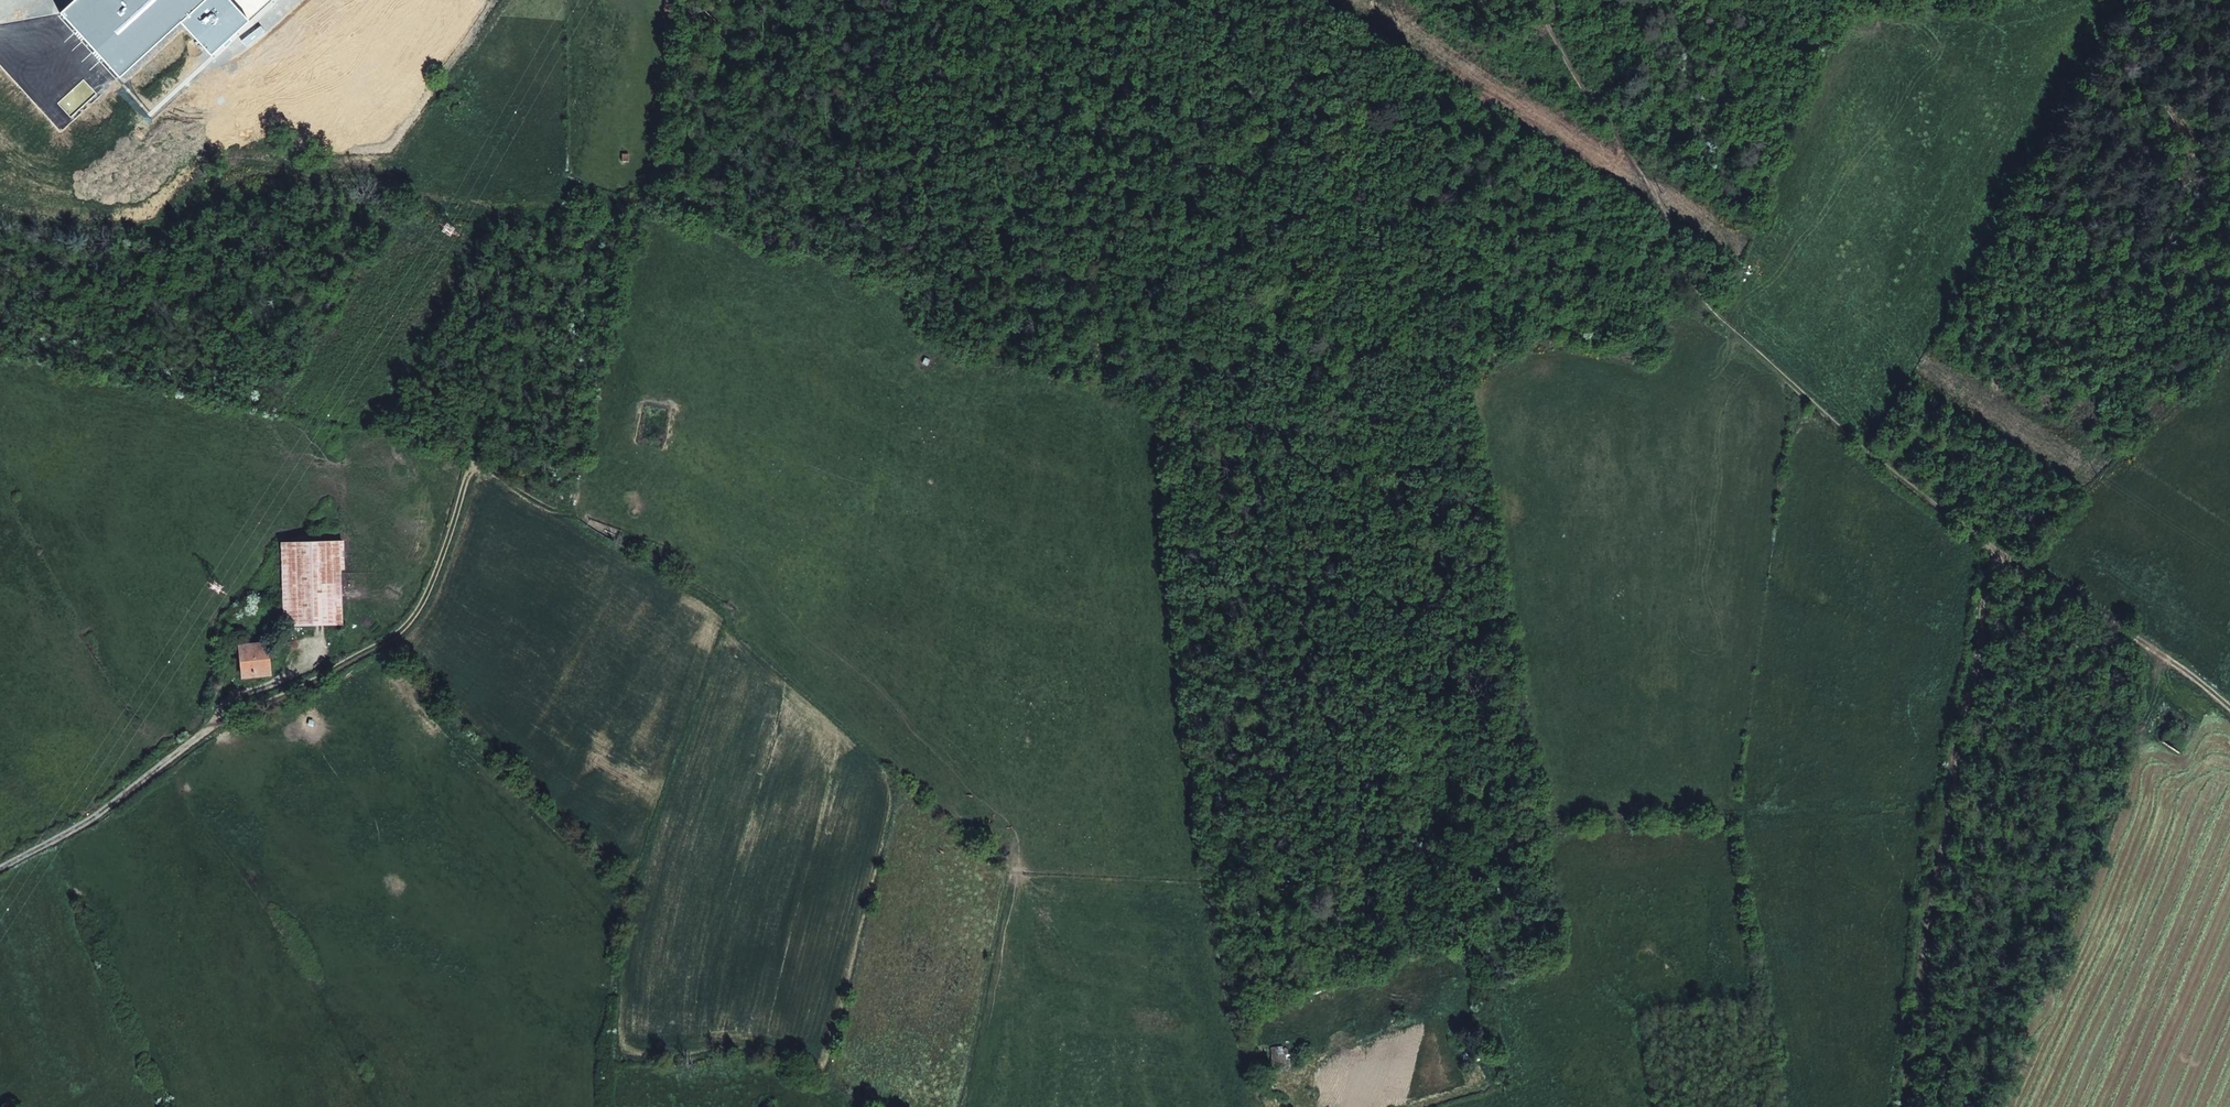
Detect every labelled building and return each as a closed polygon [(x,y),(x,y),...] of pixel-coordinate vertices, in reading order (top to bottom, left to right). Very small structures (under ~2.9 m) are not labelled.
[(60,13),(119,77),(180,22),(210,56),(272,0),(74,0),(60,13)] [(460,103),(456,97),(445,105),(449,111),(460,103)] [(281,542),(283,625),(341,623),(340,562),(343,561),(342,541),(281,542)] [(266,642),(239,645),(242,671),(245,671),(246,676),(269,673),(266,642)] [(1479,1056),(1473,1044),(1462,1050),(1467,1062),(1479,1056)] [(1296,1048),(1271,1048),(1271,1067),(1297,1067),(1296,1048)]
